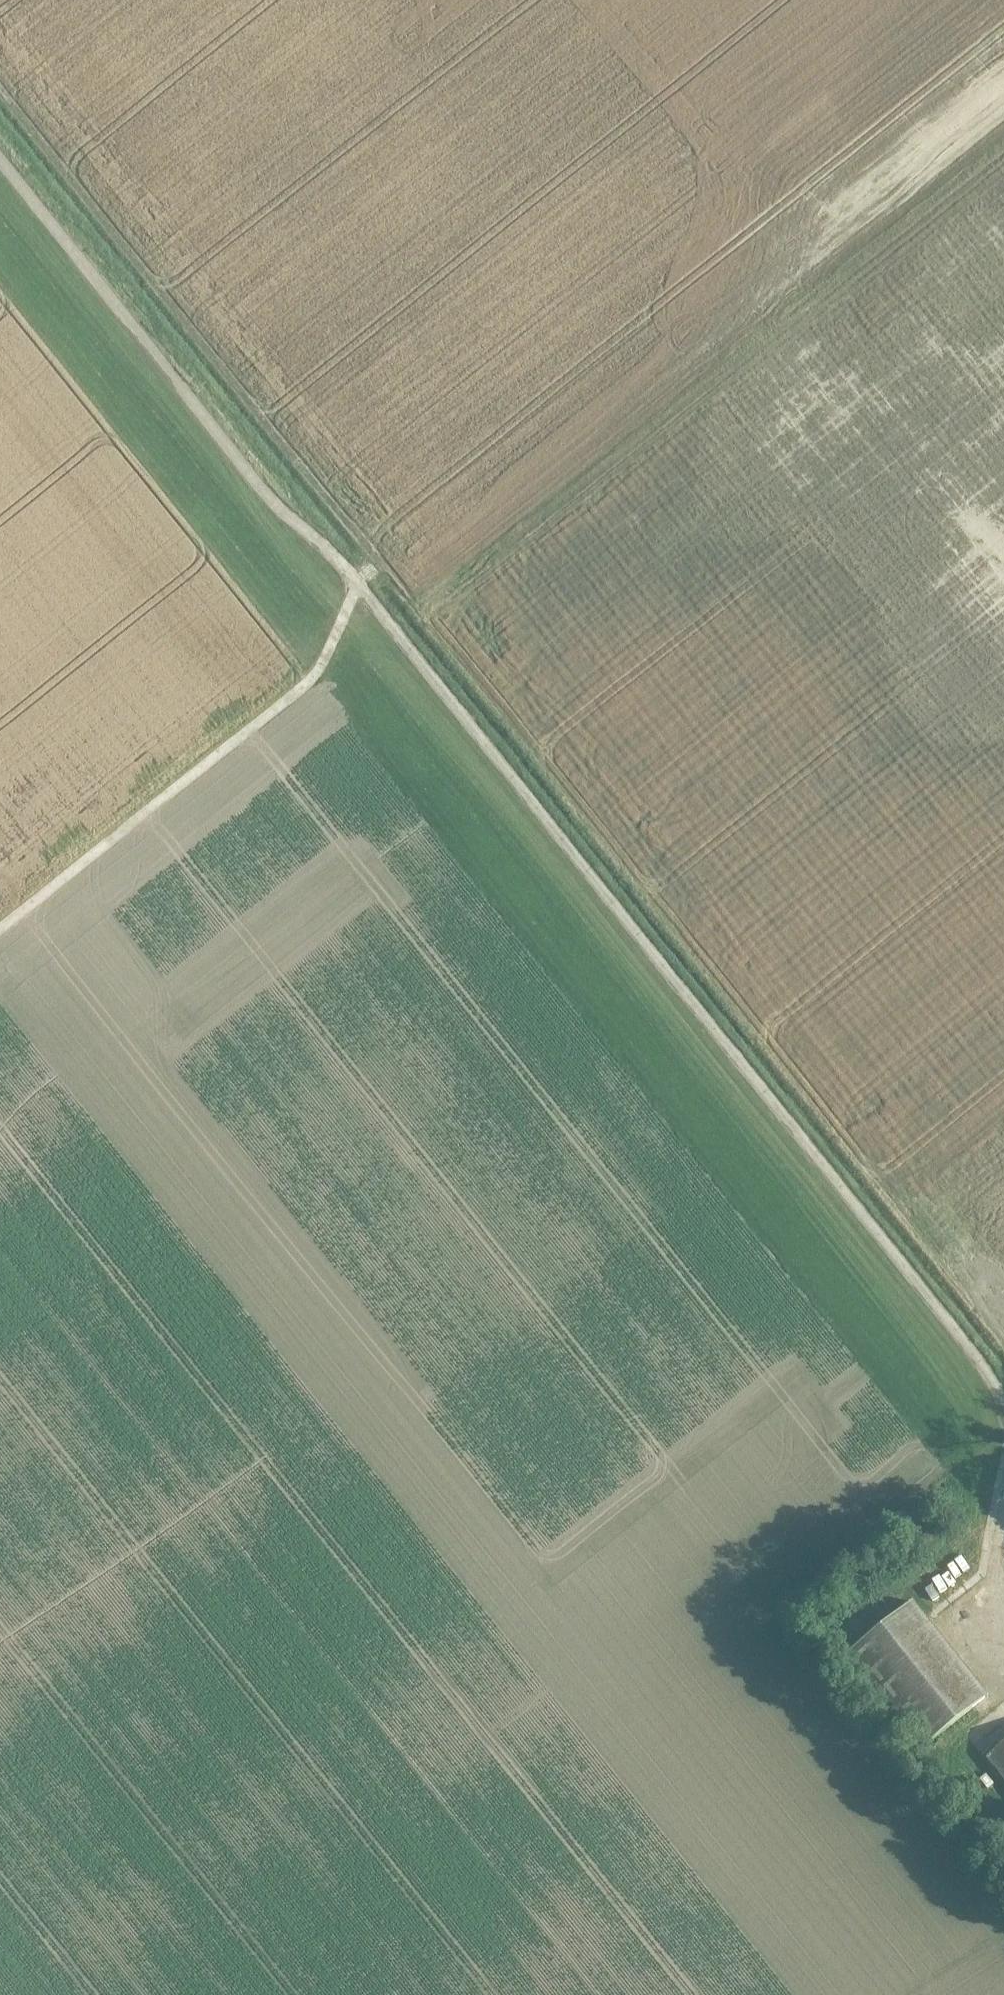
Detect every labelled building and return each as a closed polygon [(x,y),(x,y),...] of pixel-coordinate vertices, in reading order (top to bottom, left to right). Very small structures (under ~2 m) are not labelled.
[(925,1597),(860,1644),(931,1742),(996,1695),(925,1597)] [(992,1756),(1003,1772),(1003,1748),(992,1756)]
